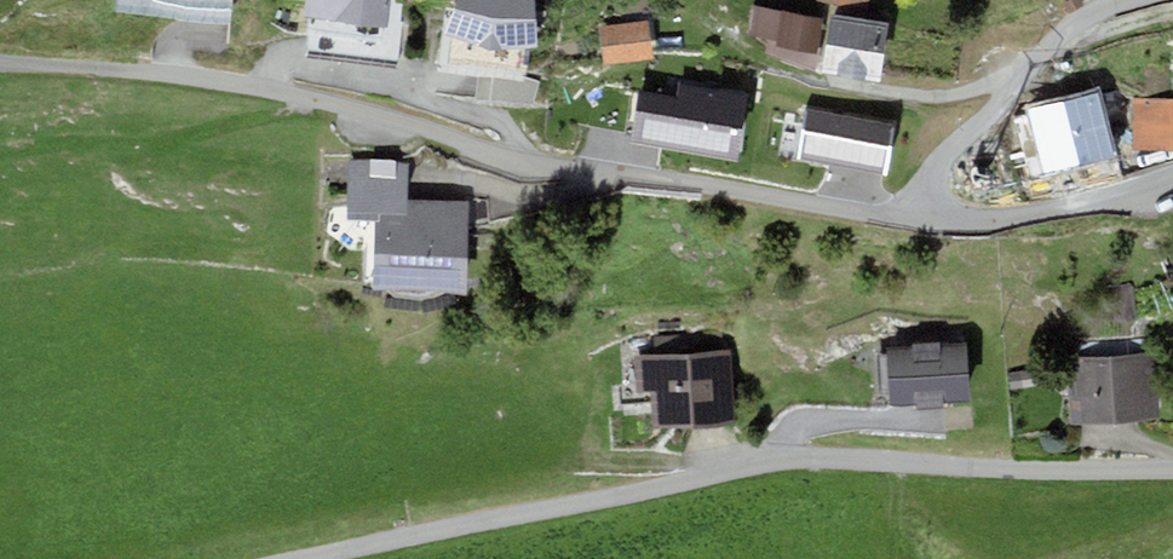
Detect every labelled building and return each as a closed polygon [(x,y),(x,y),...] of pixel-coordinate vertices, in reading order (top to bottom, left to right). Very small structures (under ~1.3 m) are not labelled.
[(114,11),(156,14),(229,21),(230,9),(154,2),(154,0),(115,0),(114,11)] [(154,2),(230,9),(230,0),(154,0),(154,2)] [(305,16),(308,16),(303,55),(398,65),(404,4),(391,3),(391,0),(306,0),(305,16)] [(454,7),(445,34),(450,36),(448,60),(528,73),(531,47),(537,47),(536,0),(457,0),(454,7)] [(867,10),(869,0),(820,0),(867,10)] [(1081,0),(1068,0),(1063,3),(1070,14),(1084,5),(1081,0)] [(821,18),(753,5),(747,37),(768,42),(765,53),(814,71),(821,18)] [(445,34),(454,7),(445,6),(437,68),(479,75),(528,80),(528,73),(448,60),(450,36),(445,34)] [(156,14),(114,11),(110,50),(152,54),(156,14)] [(890,22),(831,13),(822,72),(881,80),(890,22)] [(649,20),(600,27),(605,63),(654,57),(649,20)] [(528,80),(479,75),(476,100),(534,104),(539,82),(528,80)] [(739,166),(753,87),(682,75),(680,91),(639,84),(628,147),(739,166)] [(1134,100),(1134,150),(1171,150),(1172,150),(1172,100),(1134,100)] [(901,121),(803,104),(793,162),(891,178),(901,121)] [(409,160),(347,159),(346,221),(376,221),(374,288),(465,290),(467,202),(408,200),(409,160)] [(1137,320),(1134,285),(1113,287),(1117,322),(1137,320)] [(655,354),(635,355),(637,393),(653,392),(655,428),(736,423),(731,349),(724,350),(723,332),(703,333),(704,351),(655,354)] [(704,351),(703,333),(654,336),(655,354),(704,351)] [(967,343),(888,348),(892,404),(917,403),(918,407),(945,405),(946,401),(971,400),(967,343)] [(1157,353),(1068,358),(1072,423),(1160,418),(1157,353)]
